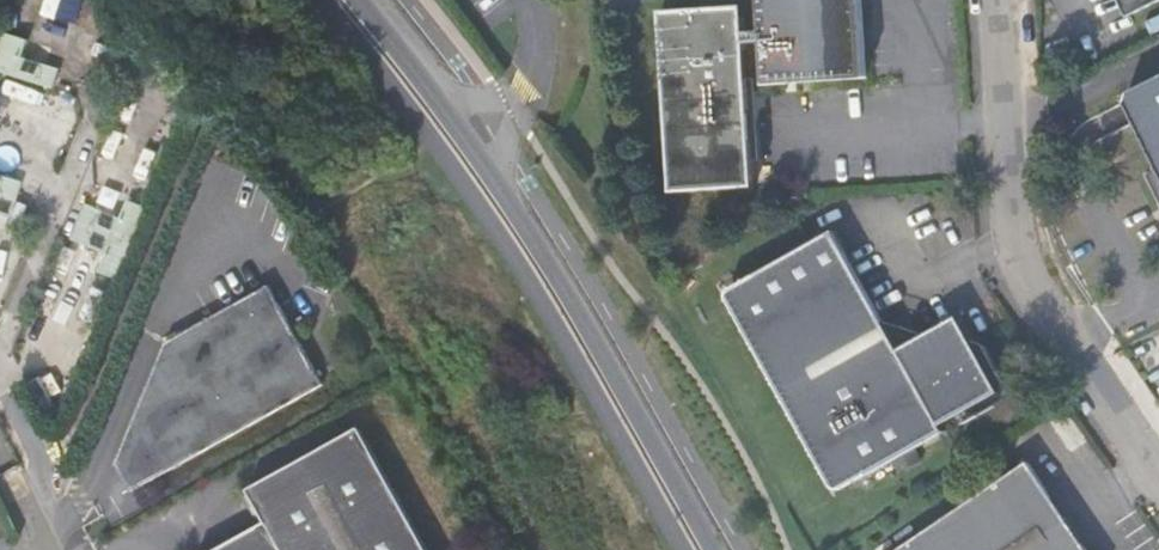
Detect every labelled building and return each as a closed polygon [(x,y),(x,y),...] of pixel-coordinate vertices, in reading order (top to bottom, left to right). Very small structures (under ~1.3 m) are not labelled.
[(862,0),(759,0),(762,30),(745,31),(744,6),(661,11),(670,142),(673,190),(756,187),(746,42),(763,42),(766,81),(866,75),(862,0)] [(1154,0),(1123,0),(1130,13),(1154,0)] [(6,32),(0,50),(0,71),(33,83),(40,63),(20,56),(26,39),(6,32)] [(56,69),(40,63),(33,83),(49,88),(56,69)] [(1139,89),(1134,102),(1158,153),(1158,79),(1139,89)] [(5,176),(0,192),(0,194),(15,199),(20,181),(5,176)] [(9,218),(15,199),(0,194),(0,215),(9,218)] [(97,270),(119,279),(148,209),(126,200),(119,218),(100,210),(99,212),(92,229),(85,246),(104,254),(97,270)] [(92,229),(99,212),(84,206),(77,222),(92,229)] [(69,240),(85,246),(92,229),(77,222),(69,240)] [(731,296),(837,488),(862,473),(865,477),(944,433),(940,427),(999,393),(957,317),(926,335),(884,325),(832,233),(753,277),(756,282),(731,296)] [(118,453),(137,487),(321,384),(266,285),(162,343),(126,433),(118,453)] [(357,440),(247,502),(263,529),(226,549),(419,549),(357,440)] [(129,492),(137,487),(118,453),(114,463),(129,492)] [(1029,463),(898,549),(1089,549),(1029,463)]
